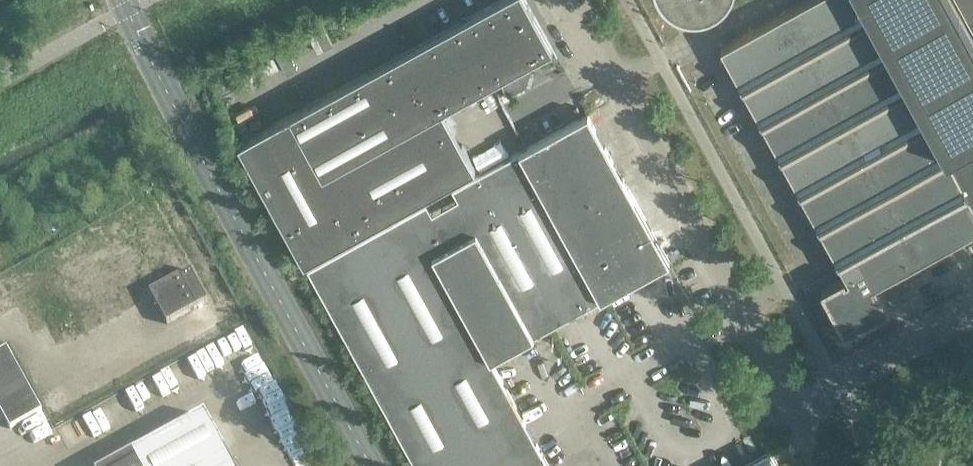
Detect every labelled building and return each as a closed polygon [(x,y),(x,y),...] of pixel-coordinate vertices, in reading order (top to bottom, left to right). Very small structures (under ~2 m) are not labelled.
[(521,0),(504,0),(236,147),(302,266),(472,171),(440,113),(497,81),(506,98),(524,88),(531,63),(549,52),(521,0)] [(668,2),(670,4),(673,5),(676,7),(679,8),(682,9),(685,10),(688,10),(691,11),(694,11),(697,11),(700,10),(704,10),(707,9),(709,8),(712,6),(715,5),(718,3),(720,1),(722,0),(666,0),(668,2)] [(950,0),(808,0),(718,50),(844,279),(819,293),(820,295),(821,294),(830,310),(828,311),(842,336),(844,335),(843,334),(870,319),(871,321),(886,313),(874,290),(872,291),(873,293),(871,294),(868,288),(871,286),(872,287),(972,231),(972,43),(950,0)] [(972,26),(972,0),(959,0),(972,26)] [(588,114),(453,188),(458,198),(432,212),(427,202),(308,268),(417,465),(549,465),(491,360),(670,262),(588,114)] [(190,270),(150,293),(167,325),(207,303),(190,270)] [(0,350),(0,411),(10,428),(41,410),(5,347),(0,350)] [(202,417),(113,465),(229,465),(202,417)] [(771,452),(745,465),(779,465),(771,452)]
